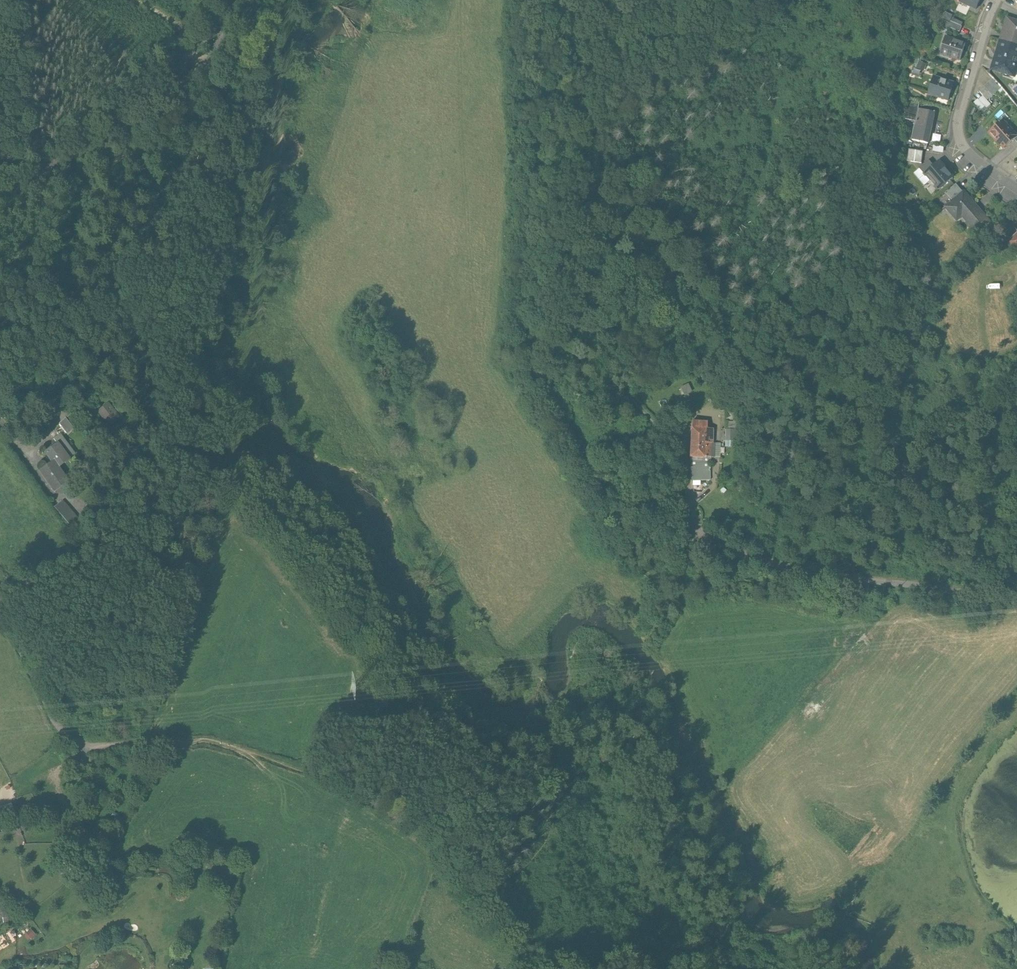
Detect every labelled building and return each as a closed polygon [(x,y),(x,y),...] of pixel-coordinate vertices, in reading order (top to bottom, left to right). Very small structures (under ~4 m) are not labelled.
[(960,4),(975,11),(981,0),(962,0),(960,4)] [(1007,19),(1004,29),(1005,29),(1002,42),(1016,47),(1016,23),(1007,19)] [(961,29),(951,25),(949,30),(959,34),(961,29)] [(965,45),(946,40),(941,57),(949,60),(949,58),(959,61),(959,63),(960,63),(965,45)] [(1002,42),(996,61),(995,60),(991,71),(1014,78),(1016,69),(1016,67),(1012,66),(1016,50),(1016,47),(1002,42)] [(953,86),(934,81),(930,98),(938,100),(938,99),(948,102),(948,103),(949,103),(953,86)] [(1001,89),(993,81),(989,85),(996,93),(1001,89)] [(996,93),(989,85),(985,88),(992,97),(996,93)] [(992,97),(985,88),(980,93),(988,101),(992,97)] [(990,106),(983,97),(979,101),(985,110),(990,106)] [(935,116),(927,113),(925,119),(924,125),(923,131),(922,134),(931,136),(935,116)] [(998,125),(989,134),(997,142),(1004,149),(1014,141),(1016,139),(1016,137),(1008,127),(1008,128),(1003,123),(999,126),(998,125)] [(923,131),(917,130),(914,143),(929,147),(931,136),(922,134),(923,131)] [(911,152),(910,164),(924,165),(925,153),(911,152)] [(930,164),(922,172),(926,177),(935,170),(930,164)] [(935,170),(926,177),(932,184),(933,183),(940,191),(939,192),(940,192),(953,180),(940,165),(935,170)] [(956,187),(946,195),(954,203),(963,195),(956,187)] [(954,203),(949,208),(960,221),(965,217),(969,221),(967,223),(979,236),(992,224),(965,194),(954,203)] [(1005,225),(1010,230),(1016,223),(1016,220),(1014,217),(1005,225)] [(1008,243),(1016,253),(1016,234),(1008,243)] [(109,396),(99,404),(109,415),(118,407),(109,396)] [(53,455),(40,464),(54,484),(68,474),(58,460),(74,447),(60,427),(54,431),(57,436),(45,445),(53,455)] [(706,429),(691,429),(690,458),(702,459),(705,459),(705,457),(705,443),(706,429)] [(702,468),(700,470),(691,471),(692,481),(710,480),(710,470),(711,457),(705,457),(705,459),(702,459),(702,468)] [(61,495),(53,502),(58,510),(59,508),(67,502),(61,495)] [(67,502),(59,508),(69,519),(77,511),(68,501),(67,502)]
